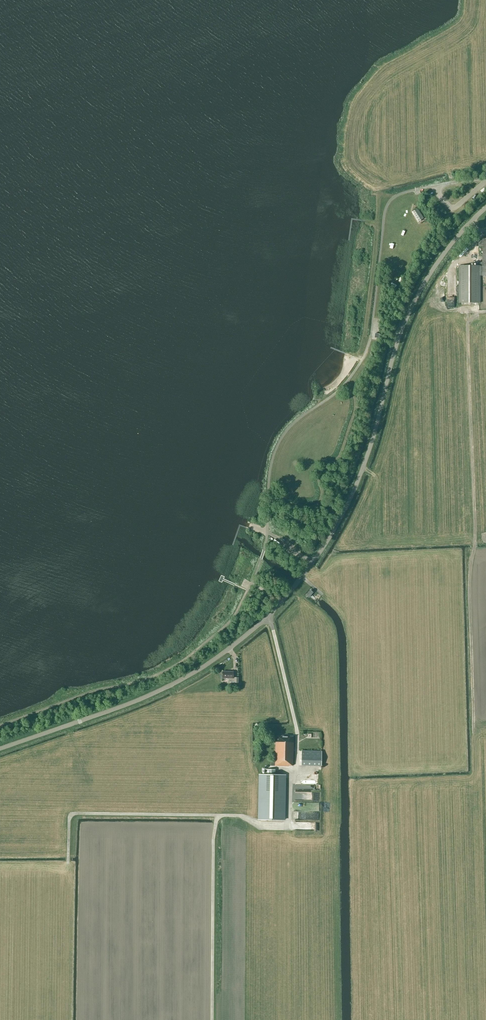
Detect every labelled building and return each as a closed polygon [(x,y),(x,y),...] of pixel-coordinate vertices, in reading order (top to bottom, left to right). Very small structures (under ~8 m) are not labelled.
[(423,219),(418,211),(414,214),(419,221),(423,219)] [(483,276),(485,276),(485,239),(483,239),(483,240),(478,240),(478,246),(483,246),(483,266),(480,266),(459,266),(459,303),(481,303),(481,276),(483,276)] [(234,683),(238,683),(238,678),(234,678),(233,678),(233,672),(223,671),(223,678),(228,678),(228,681),(234,681),(234,683)] [(288,765),(293,766),(294,741),(293,741),(293,736),(277,736),(277,740),(276,740),(275,761),(271,761),(271,766),(288,766),(288,765)] [(301,751),(301,765),(321,766),(322,751),(301,751)] [(284,819),(285,775),(275,775),(275,769),(265,769),(265,775),(259,774),(258,819),(284,819)] [(311,782),(315,782),(314,788),(320,788),(320,784),(318,784),(318,774),(311,774),(311,782)] [(320,811),(320,801),(320,792),(294,792),(294,799),(295,799),(295,803),(298,803),(299,810),(295,810),(295,812),(295,818),(301,818),(304,818),(319,818),(319,811),(320,811)] [(319,827),(318,819),(295,819),(295,823),(312,823),(312,827),(319,827)]
